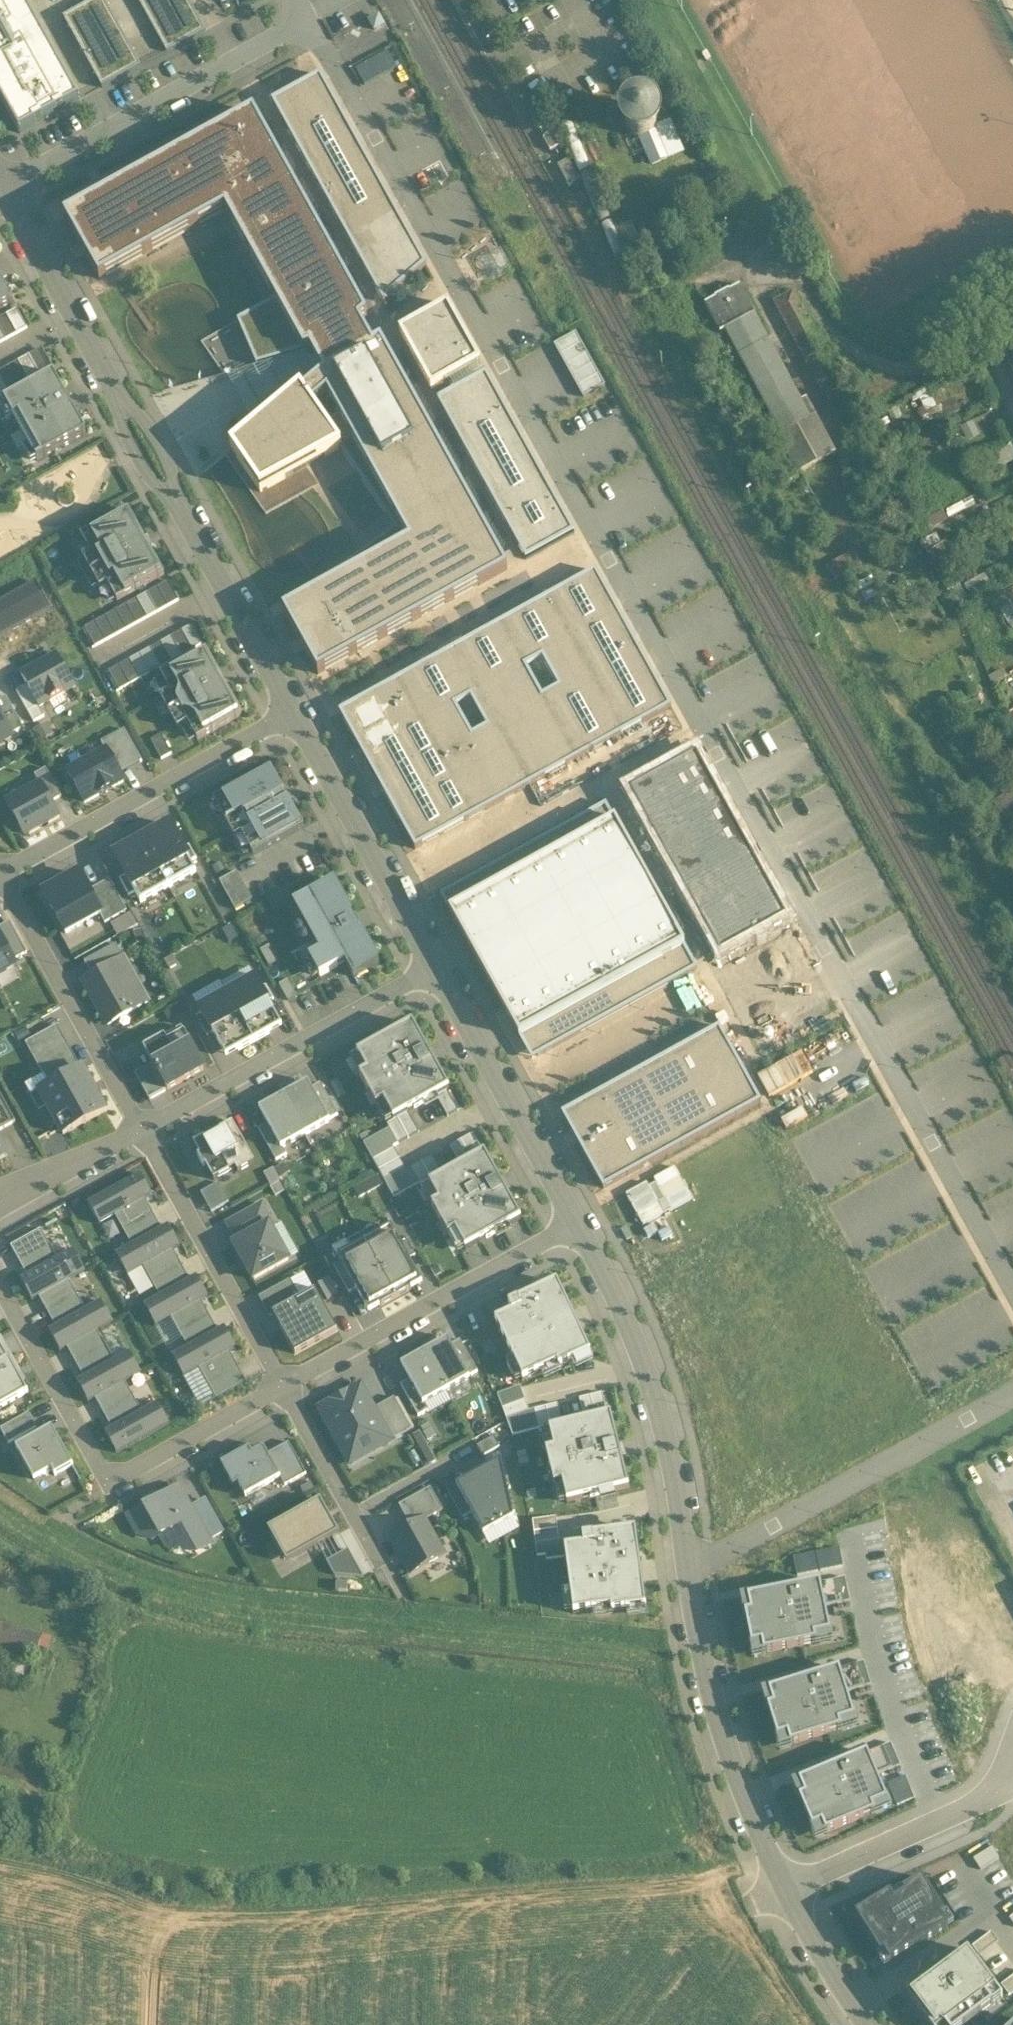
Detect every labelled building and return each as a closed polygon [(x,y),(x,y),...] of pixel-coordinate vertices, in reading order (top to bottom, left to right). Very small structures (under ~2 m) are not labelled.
[(21,135),(80,102),(71,85),(72,84),(25,0),(0,0),(0,98),(21,135)] [(64,19),(103,90),(141,68),(104,0),(98,0),(64,19)] [(188,0),(137,0),(168,54),(206,32),(188,0)] [(384,27),(379,18),(370,23),(375,32),(384,27)] [(358,67),(365,84),(400,68),(392,51),(358,67)] [(318,78),(273,105),(384,302),(425,267),(318,78)] [(626,116),(625,121),(625,126),(625,128),(626,130),(627,132),(629,134),(631,136),(633,138),(637,139),(641,140),(643,140),(649,151),(646,152),(653,166),(668,160),(665,154),(655,132),(656,131),(656,130),(657,128),(658,125),(658,122),(657,117),(654,113),(651,109),(647,107),(642,106),(637,107),(632,109),(629,112),(626,116)] [(254,113),(64,220),(101,282),(225,212),(276,302),(237,323),(257,367),(311,352),(318,365),(324,377),(305,395),(302,391),(229,452),(263,496),(340,451),(394,529),(283,614),(321,677),(509,572),(254,113)] [(655,132),(665,154),(680,147),(670,124),(656,131),(655,132)] [(562,147),(555,133),(544,139),(551,153),(562,147)] [(683,153),(680,147),(665,154),(668,160),(683,153)] [(570,162),(560,167),(570,188),(580,183),(570,162)] [(722,194),(704,202),(708,210),(726,202),(722,194)] [(501,250),(480,262),(491,283),(513,272),(501,250)] [(15,304),(0,277),(0,313),(15,304)] [(741,287),(730,292),(716,299),(716,300),(707,305),(722,333),(726,331),(756,315),(741,287)] [(795,294),(777,303),(823,391),(836,374),(795,294)] [(448,308),(401,333),(432,392),(481,365),(448,308)] [(0,321),(0,346),(29,331),(18,311),(0,321)] [(802,403),(756,315),(726,331),(781,434),(814,417),(805,401),(802,403)] [(560,356),(582,344),(576,334),(554,346),(560,356)] [(588,355),(582,344),(560,356),(566,367),(588,355)] [(0,373),(0,399),(52,371),(41,351),(0,373)] [(594,365),(588,355),(566,367),(572,377),(594,365)] [(599,376),(594,365),(572,377),(578,388),(599,376)] [(845,391),(836,374),(823,391),(828,400),(845,391)] [(487,375),(439,402),(518,543),(566,516),(487,375)] [(606,387),(599,376),(578,388),(584,399),(606,387)] [(5,404),(38,463),(87,436),(55,377),(5,404)] [(845,391),(828,400),(834,411),(853,400),(848,390),(845,391)] [(853,400),(834,411),(839,421),(859,410),(853,400)] [(781,434),(778,436),(798,475),(834,456),(814,417),(781,434)] [(129,513),(82,539),(91,556),(84,560),(101,591),(108,587),(118,604),(165,577),(129,513)] [(851,556),(825,571),(833,585),(859,570),(851,556)] [(596,571),(339,714),(417,851),(672,709),(596,571)] [(169,584),(86,630),(96,649),(179,603),(169,584)] [(50,612),(35,585),(0,604),(0,640),(50,612)] [(1012,625),(1012,596),(996,605),(1009,627),(1012,625)] [(195,627),(110,675),(122,695),(207,647),(195,627)] [(240,718),(201,651),(154,677),(165,696),(156,701),(174,732),(181,728),(191,746),(240,718)] [(58,657),(22,677),(28,688),(40,709),(76,690),(58,657)] [(40,709),(28,688),(17,693),(34,725),(45,719),(40,709)] [(0,703),(0,714),(8,728),(13,737),(25,730),(7,699),(0,703)] [(0,732),(0,744),(13,737),(8,728),(0,732)] [(107,755),(119,776),(141,764),(125,732),(102,745),(107,755)] [(163,738),(152,744),(162,762),(173,756),(163,738)] [(107,755),(69,775),(85,805),(123,784),(119,776),(107,755)] [(307,836),(268,764),(203,800),(228,846),(238,841),(252,867),(307,836)] [(36,777),(41,786),(52,806),(62,800),(47,772),(36,777)] [(41,786),(8,804),(26,837),(59,819),(52,806),(41,786)] [(606,805),(441,897),(533,1063),(697,970),(606,805)] [(168,831),(139,846),(165,895),(194,879),(168,831)] [(165,895),(139,846),(112,861),(137,909),(165,895)] [(238,874),(220,883),(235,912),(253,902),(238,874)] [(77,879),(37,900),(60,944),(100,923),(87,898),(77,879)] [(109,886),(87,898),(100,923),(103,929),(126,917),(109,886)] [(377,969),(331,886),(286,910),(313,960),(303,966),(313,984),(340,970),(348,985),(377,969)] [(0,930),(0,939),(14,964),(28,956),(10,924),(0,930)] [(16,968),(14,964),(0,939),(0,977),(16,968)] [(116,947),(86,964),(94,978),(125,961),(116,947)] [(270,948),(261,953),(268,969),(278,964),(270,948)] [(125,961),(94,978),(84,984),(109,1028),(149,1004),(125,961)] [(226,993),(254,1045),(281,1030),(267,1005),(259,991),(252,979),(226,993)] [(290,983),(280,988),(288,1004),(298,999),(290,983)] [(259,991),(267,1005),(271,1003),(263,988),(259,991)] [(225,1061),(254,1045),(226,993),(197,1009),(204,1022),(212,1037),(225,1061)] [(208,1039),(212,1037),(204,1022),(200,1025),(208,1039)] [(413,1025),(357,1057),(367,1073),(360,1077),(376,1108),(384,1104),(394,1123),(409,1114),(438,1098),(448,1093),(450,1091),(413,1025)] [(44,1090),(78,1071),(54,1028),(20,1046),(39,1080),(44,1090)] [(720,1028),(562,1115),(604,1192),(762,1103),(720,1028)] [(144,1051),(167,1092),(206,1072),(183,1029),(144,1051)] [(153,1068),(136,1076),(151,1103),(167,1092),(153,1068)] [(57,1145),(104,1118),(78,1071),(44,1090),(30,1098),(40,1115),(57,1145)] [(44,1090),(39,1080),(19,1092),(33,1118),(40,1115),(30,1098),(44,1090)] [(284,1097),(307,1138),(331,1124),(329,1122),(312,1090),(309,1083),(284,1097)] [(321,1086),(312,1090),(329,1122),(339,1117),(321,1086)] [(459,1113),(448,1093),(438,1098),(449,1119),(459,1113)] [(16,1124),(0,1095),(0,1133),(16,1124)] [(284,1150),(307,1138),(284,1097),(260,1111),(268,1126),(282,1151),(284,1150)] [(399,1146),(420,1135),(409,1114),(394,1123),(387,1126),(391,1131),(399,1146)] [(233,1125),(195,1147),(201,1157),(198,1158),(204,1169),(207,1168),(215,1183),(237,1171),(239,1175),(255,1165),(233,1125)] [(282,1151),(268,1126),(259,1131),(276,1163),(287,1157),(284,1150),(282,1151)] [(394,1149),(399,1146),(391,1131),(365,1145),(374,1162),(395,1150),(394,1149)] [(472,1137),(451,1148),(462,1168),(483,1157),(472,1137)] [(395,1150),(374,1162),(385,1183),(406,1171),(395,1150)] [(466,1253),(522,1221),(486,1155),(483,1157),(462,1168),(444,1178),(430,1186),(439,1204),(432,1208),(449,1238),(457,1234),(466,1253)] [(433,1158),(412,1170),(420,1185),(423,1190),(430,1186),(444,1178),(433,1158)] [(406,1171),(385,1183),(394,1199),(420,1185),(412,1170),(407,1172),(406,1171)] [(153,1200),(140,1177),(86,1208),(98,1231),(115,1222),(145,1205),(153,1200)] [(219,1185),(202,1195),(212,1214),(230,1204),(219,1185)] [(115,1222),(122,1235),(152,1218),(145,1205),(115,1222)] [(228,1226),(238,1244),(270,1227),(271,1228),(274,1227),(263,1206),(228,1226)] [(122,1235),(130,1248),(160,1231),(152,1218),(122,1235)] [(48,1231),(60,1255),(69,1251),(56,1226),(48,1231)] [(181,1249),(168,1227),(160,1231),(130,1248),(114,1257),(127,1280),(142,1271),(172,1254),(181,1249)] [(238,1244),(234,1247),(241,1258),(248,1270),(254,1281),(289,1262),(271,1228),(270,1227),(238,1244)] [(626,1228),(621,1231),(627,1241),(632,1238),(626,1228)] [(397,1301),(423,1285),(392,1229),(365,1244),(397,1301)] [(9,1248),(18,1264),(49,1246),(40,1231),(9,1248)] [(370,1314),(397,1301),(365,1244),(338,1259),(340,1263),(356,1291),(370,1314)] [(18,1264),(26,1279),(57,1262),(49,1246),(18,1264)] [(69,1282),(85,1274),(73,1253),(57,1262),(26,1279),(19,1283),(31,1304),(38,1300),(69,1282)] [(142,1271),(150,1284),(180,1267),(172,1254),(142,1271)] [(248,1270),(241,1258),(236,1261),(242,1273),(248,1270)] [(356,1291),(340,1263),(334,1267),(350,1295),(356,1291)] [(150,1284),(159,1300),(189,1282),(180,1267),(150,1284)] [(209,1299),(196,1278),(189,1282),(159,1300),(142,1310),(154,1331),(170,1322),(200,1304),(209,1299)] [(38,1300),(47,1315),(77,1298),(69,1282),(38,1300)] [(274,1317),(274,1315),(301,1301),(291,1282),(259,1299),(270,1319),(274,1317)] [(558,1283),(509,1307),(512,1315),(496,1323),(524,1383),(558,1367),(560,1370),(592,1355),(558,1283)] [(301,1301),(274,1315),(274,1317),(296,1356),(338,1333),(315,1292),(301,1301)] [(47,1315),(55,1330),(86,1313),(77,1298),(47,1315)] [(98,1334),(114,1325),(102,1304),(86,1313),(55,1330),(48,1334),(60,1355),(67,1351),(98,1334)] [(170,1322),(179,1337),(209,1320),(200,1304),(170,1322)] [(179,1337),(187,1351),(217,1334),(209,1320),(179,1337)] [(236,1350),(225,1330),(217,1334),(187,1351),(171,1360),(183,1381),(199,1372),(229,1354),(236,1350)] [(113,1353),(130,1348),(126,1332),(109,1336),(113,1353)] [(67,1351),(75,1365),(105,1349),(98,1334),(67,1351)] [(10,1360),(0,1342),(0,1365),(10,1360)] [(450,1342),(426,1354),(447,1393),(471,1381),(470,1378),(453,1347),(450,1342)] [(461,1342),(453,1347),(470,1378),(478,1374),(461,1342)] [(75,1365),(84,1381),(114,1364),(105,1349),(75,1365)] [(229,1354),(199,1372),(208,1386),(238,1369),(229,1354)] [(426,1354),(401,1368),(409,1382),(422,1407),(426,1405),(447,1393),(426,1354)] [(141,1376),(129,1355),(114,1364),(84,1381),(76,1385),(87,1406),(95,1401),(125,1385),(141,1376)] [(0,1365),(0,1410),(29,1394),(10,1360),(0,1365)] [(238,1369),(208,1386),(216,1401),(246,1384),(238,1369)] [(409,1382),(402,1386),(419,1418),(430,1412),(426,1405),(422,1407),(409,1382)] [(95,1401),(103,1415),(133,1399),(125,1385),(95,1401)] [(361,1388),(321,1410),(351,1465),(391,1443),(374,1411),(361,1388)] [(520,1388),(498,1397),(503,1410),(526,1402),(520,1388)] [(580,1400),(585,1422),(608,1417),(603,1395),(580,1400)] [(103,1415),(111,1429),(140,1413),(133,1399),(103,1415)] [(395,1399),(374,1411),(391,1443),(412,1431),(395,1399)] [(530,1413),(526,1402),(503,1410),(513,1437),(539,1430),(540,1434),(549,1431),(563,1428),(558,1406),(530,1413)] [(169,1426),(156,1404),(140,1413),(111,1429),(104,1433),(117,1455),(169,1426)] [(29,1415),(1,1430),(9,1444),(37,1429),(29,1415)] [(563,1428),(549,1431),(554,1451),(546,1453),(555,1487),(563,1485),(568,1504),(629,1489),(612,1416),(608,1417),(585,1422),(563,1428)] [(53,1428),(16,1448),(34,1481),(52,1472),(56,1477),(74,1467),(53,1428)] [(268,1456),(281,1479),(286,1488),(307,1476),(289,1444),(268,1456)] [(251,1450),(222,1466),(234,1489),(240,1486),(247,1498),(281,1479),(268,1456),(264,1449),(253,1455),(251,1450)] [(458,1485),(456,1486),(472,1514),(484,1536),(487,1534),(514,1519),(502,1461),(458,1485)] [(463,1519),(472,1514),(456,1486),(458,1485),(457,1482),(446,1488),(463,1519)] [(400,1506),(412,1529),(425,1522),(443,1512),(431,1489),(400,1506)] [(181,1490),(129,1516),(138,1535),(152,1541),(161,1536),(167,1547),(179,1541),(182,1546),(183,1546),(204,1535),(192,1510),(181,1490)] [(340,1536),(321,1502),(269,1531),(287,1565),(340,1536)] [(206,1503),(192,1510),(204,1535),(207,1541),(222,1534),(206,1503)] [(566,1559),(565,1549),(564,1542),(560,1542),(557,1519),(533,1522),(538,1557),(546,1556),(547,1561),(566,1559)] [(412,1529),(393,1539),(412,1574),(444,1557),(425,1522),(412,1529)] [(612,1614),(647,1609),(637,1531),(583,1538),(584,1547),(565,1549),(566,1559),(573,1616),(612,1611),(612,1614)] [(207,1541),(204,1535),(183,1546),(188,1556),(195,1552),(209,1545),(207,1541)] [(800,1582),(843,1580),(841,1550),(798,1553),(800,1582)] [(364,1579),(349,1551),(327,1563),(335,1576),(364,1579)] [(821,1584),(748,1599),(751,1614),(745,1615),(752,1647),(762,1645),(764,1655),(817,1644),(815,1638),(831,1635),(821,1584)] [(0,1624),(0,1646),(37,1657),(43,1636),(0,1624)] [(840,1670),(769,1692),(774,1707),(768,1708),(778,1740),(788,1737),(791,1747),(842,1731),(840,1724),(855,1720),(840,1670)] [(868,1754),(799,1783),(805,1797),(800,1799),(813,1830),(822,1825),(826,1835),(875,1814),(873,1808),(888,1802),(868,1754)] [(886,1783),(895,1805),(914,1797),(905,1776),(886,1783)] [(890,1894),(856,1916),(881,1956),(884,1954),(890,1964),(948,1928),(942,1918),(945,1916),(923,1880),(903,1892),(905,1895),(895,1901),(890,1894)] [(908,1996),(930,2024),(967,2024),(1003,1998),(968,1951),(908,1996)]
